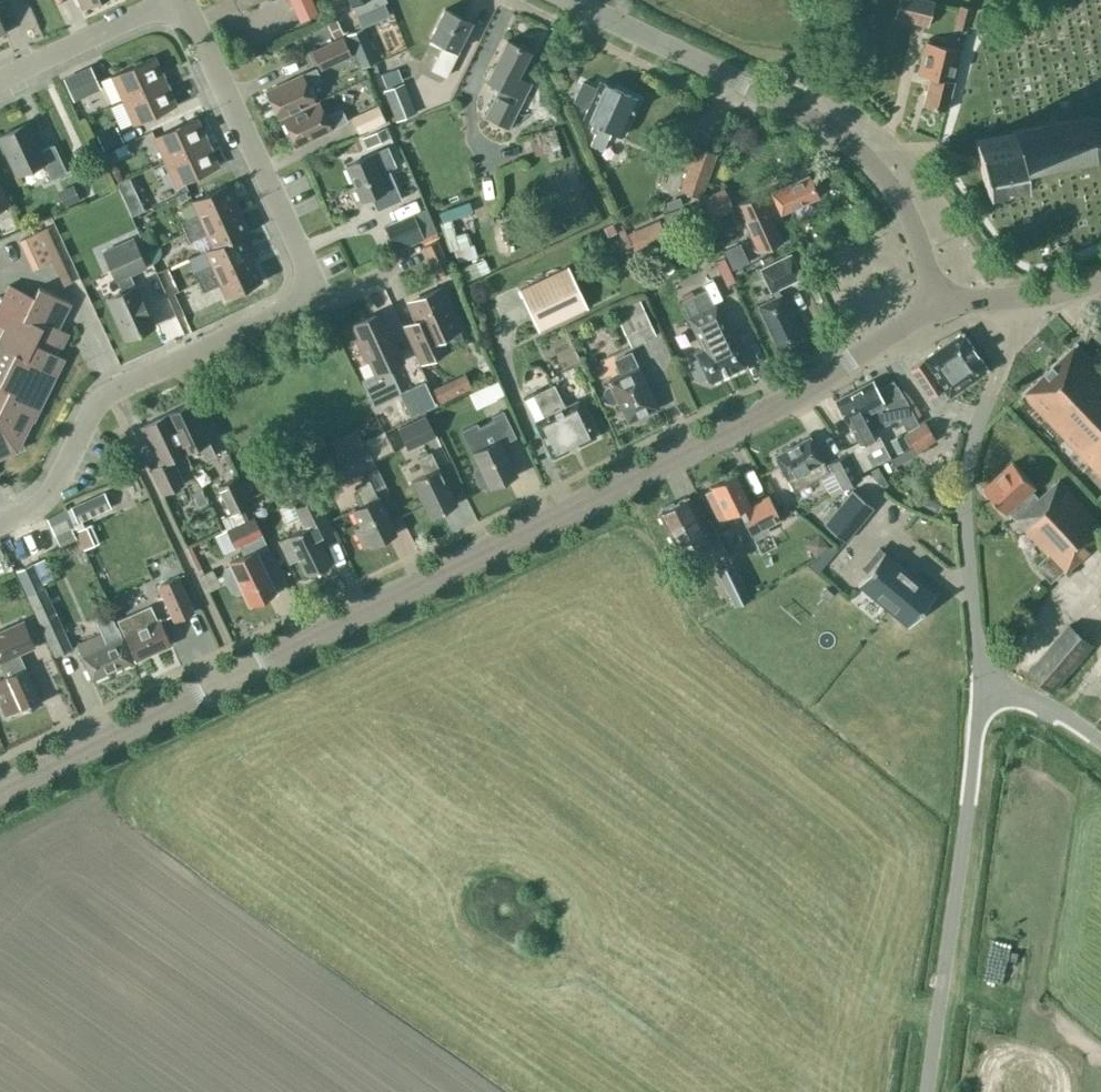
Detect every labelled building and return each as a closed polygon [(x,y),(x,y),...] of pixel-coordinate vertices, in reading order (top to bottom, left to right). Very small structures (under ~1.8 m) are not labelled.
[(238,11),(261,0),(233,0),(238,11)] [(301,23),(319,14),(313,0),(290,0),(301,23)] [(351,4),(356,14),(387,1),(386,0),(349,0),(351,4)] [(893,18),(927,26),(934,1),(928,0),(898,0),(893,18)] [(955,20),(954,27),(965,30),(967,23),(971,8),(959,5),(955,20)] [(445,76),(458,50),(457,50),(471,22),(444,8),(430,37),(444,44),(431,69),(445,76)] [(328,25),(334,38),(344,33),(337,20),(328,25)] [(363,27),(347,34),(361,67),(377,60),(363,27)] [(342,37),(312,51),(320,68),(350,55),(342,37)] [(525,49),(526,47),(520,44),(519,46),(506,39),(486,80),(500,87),(485,116),(508,127),(530,82),(517,76),(529,51),(525,49)] [(947,107),(954,78),(953,77),(961,47),(926,39),(919,69),(931,72),(924,101),(947,107)] [(107,93),(117,88),(122,100),(165,81),(154,56),(111,76),(101,81),(107,93)] [(90,66),(63,78),(73,100),(100,88),(90,66)] [(321,80),(315,68),(302,74),(265,91),(278,117),(314,100),(307,86),(321,80)] [(379,72),(384,87),(397,82),(392,68),(379,72)] [(602,149),(611,130),(621,135),(638,98),(599,80),(596,88),(582,81),(573,99),(588,106),(582,117),(593,122),(590,129),(595,132),(589,144),(602,149)] [(165,81),(122,100),(133,124),(176,105),(165,81)] [(407,91),(406,91),(404,87),(385,94),(388,98),(387,99),(396,120),(415,113),(407,91)] [(341,109),(325,116),(318,101),(282,118),(295,145),(347,120),(341,109)] [(98,123),(121,117),(118,104),(95,110),(98,123)] [(352,119),(358,134),(386,121),(379,106),(352,119)] [(1099,110),(1096,117),(1090,116),(1013,128),(1013,131),(976,137),(983,179),(1020,173),(1020,175),(1098,160),(1100,158),(1100,110),(1099,110)] [(207,142),(196,117),(154,137),(165,161),(207,142)] [(41,150),(28,122),(0,135),(0,142),(16,175),(43,162),(51,179),(67,172),(53,144),(41,150)] [(97,135),(105,151),(124,142),(117,126),(97,135)] [(363,138),(368,148),(391,137),(386,127),(363,138)] [(554,131),(528,138),(534,155),(559,148),(554,131)] [(218,166),(207,142),(165,161),(176,185),(218,166)] [(107,153),(111,162),(127,155),(122,146),(107,153)] [(695,146),(680,190),(699,197),(714,153),(695,146)] [(388,170),(379,174),(370,154),(345,165),(360,200),(371,196),(377,209),(401,198),(388,170)] [(808,176),(772,193),(773,197),(763,201),(759,192),(737,203),(759,251),(781,241),(770,217),(817,196),(808,176)] [(57,191),(64,207),(80,200),(73,184),(57,191)] [(237,207),(226,184),(191,200),(197,213),(180,221),(185,231),(237,207)] [(703,195),(710,212),(731,203),(724,186),(703,195)] [(126,200),(133,216),(162,203),(155,187),(126,200)] [(443,223),(474,211),(470,201),(439,213),(443,223)] [(702,201),(683,209),(688,222),(707,215),(702,201)] [(207,234),(212,246),(213,247),(240,234),(240,235),(248,231),(237,207),(185,231),(190,242),(207,234)] [(425,208),(383,226),(394,251),(436,233),(425,208)] [(3,233),(15,227),(10,216),(0,221),(0,226),(3,233)] [(113,226),(118,238),(132,233),(128,220),(113,226)] [(478,257),(474,244),(472,244),(465,220),(452,224),(453,227),(443,231),(450,251),(455,250),(459,263),(478,257)] [(623,233),(631,253),(658,242),(650,223),(623,233)] [(540,229),(545,241),(555,237),(550,225),(540,229)] [(45,227),(19,239),(33,267),(50,259),(62,284),(71,280),(69,277),(46,228),(45,227)] [(492,250),(503,248),(500,229),(489,230),(492,250)] [(250,257),(240,235),(240,234),(213,247),(212,246),(204,250),(210,263),(194,271),(198,281),(250,257)] [(135,285),(129,273),(145,266),(133,238),(103,251),(116,279),(122,291),(107,298),(125,338),(153,325),(135,285)] [(448,271),(434,241),(422,246),(435,277),(448,271)] [(728,256),(732,266),(743,261),(739,251),(728,256)] [(778,348),(801,337),(777,287),(800,276),(790,254),(760,268),(774,297),(757,305),(778,348)] [(226,297),(261,281),(250,257),(198,281),(203,292),(220,284),(226,297)] [(519,290),(539,331),(588,308),(568,267),(519,290)] [(25,447),(22,439),(32,419),(34,420),(65,357),(59,353),(65,341),(58,327),(70,302),(38,287),(33,297),(8,285),(0,301),(0,327),(4,328),(0,336),(0,457),(25,447)] [(442,350),(463,340),(439,287),(410,301),(419,318),(406,324),(411,335),(423,361),(442,352),(442,350)] [(692,361),(690,367),(695,378),(701,380),(707,377),(709,381),(745,364),(732,334),(728,336),(724,328),(727,327),(716,304),(714,305),(706,289),(682,300),(689,316),(688,317),(699,340),(700,340),(703,348),(695,352),(698,358),(692,361)] [(619,322),(631,346),(655,334),(644,310),(639,299),(614,311),(619,322)] [(368,358),(374,373),(362,379),(374,405),(373,406),(377,416),(405,403),(400,394),(402,393),(389,366),(404,359),(382,311),(352,324),(359,339),(356,341),(365,359),(368,358)] [(962,332),(923,358),(924,358),(909,368),(934,405),(966,383),(965,383),(987,368),(962,332)] [(1100,474),(1100,367),(1078,344),(1079,343),(1078,342),(1023,394),(1024,395),(1100,474)] [(629,353),(615,359),(622,374),(609,381),(611,385),(605,388),(602,395),(606,402),(614,405),(619,402),(628,420),(656,407),(642,377),(639,379),(634,369),(637,368),(629,353)] [(464,374),(431,389),(439,404),(471,388),(464,374)] [(880,393),(873,379),(854,389),(875,427),(898,415),(906,430),(917,424),(905,399),(895,385),(880,393)] [(469,394),(477,409),(497,400),(497,398),(504,395),(497,381),(469,394)] [(578,400),(564,406),(554,384),(533,394),(544,416),(534,421),(552,457),(595,436),(578,400)] [(859,472),(890,456),(883,442),(875,427),(854,389),(836,398),(858,440),(846,446),(848,451),(859,472)] [(216,454),(191,402),(167,414),(186,452),(199,446),(205,460),(216,454)] [(490,484),(491,486),(517,474),(502,443),(515,437),(503,410),(491,416),(493,420),(478,427),(476,423),(460,431),(477,466),(476,466),(474,471),(481,484),(485,486),(490,484)] [(167,414),(143,425),(162,463),(151,468),(163,494),(185,483),(172,458),(186,452),(167,414)] [(435,436),(425,414),(397,428),(407,449),(435,436)] [(905,434),(916,453),(936,441),(925,423),(905,434)] [(356,430),(330,443),(337,456),(347,476),(361,470),(366,480),(355,486),(358,491),(354,493),(360,506),(352,510),(360,526),(354,529),(363,546),(369,544),(370,545),(396,532),(378,497),(377,497),(374,489),(384,484),(373,463),(363,443),(356,430)] [(822,460),(809,435),(773,454),(787,478),(793,489),(827,471),(822,460)] [(254,443),(240,449),(250,470),(264,464),(254,443)] [(426,473),(412,480),(429,515),(456,502),(431,451),(418,458),(426,473)] [(828,461),(841,487),(861,476),(859,472),(848,451),(828,461)] [(1009,510),(1016,518),(1049,553),(1036,565),(1051,581),(1064,569),(1065,572),(1095,545),(1094,543),(1100,537),(1100,524),(1059,479),(1032,505),(1025,497),(1037,486),(1014,460),(984,487),(1007,512),(1009,510)] [(251,475),(257,487),(276,478),(271,466),(251,475)] [(890,493),(892,492),(878,468),(869,473),(890,493)] [(296,478),(305,496),(314,492),(305,473),(296,478)] [(712,487),(705,491),(719,520),(739,510),(753,538),(769,530),(766,525),(779,519),(767,495),(750,503),(735,473),(711,485),(712,487)] [(235,478),(219,486),(233,513),(238,522),(254,514),(249,505),(235,478)] [(200,488),(192,492),(198,504),(206,501),(200,488)] [(852,489),(824,523),(844,540),(873,506),(852,489)] [(77,498),(83,512),(105,504),(99,490),(77,498)] [(278,540),(289,563),(296,559),(305,576),(330,564),(317,537),(331,530),(315,497),(294,507),(304,527),(278,540)] [(702,532),(703,531),(686,498),(658,512),(676,545),(689,539),(698,556),(712,550),(702,532)] [(47,519),(60,546),(77,538),(64,510),(47,519)] [(240,546),(244,556),(229,563),(231,566),(226,569),(224,575),(232,591),(238,593),(243,591),(250,605),(276,593),(258,553),(269,548),(254,518),(228,530),(236,547),(240,546)] [(871,543),(887,530),(880,521),(864,535),(871,543)] [(90,524),(76,530),(84,548),(98,542),(90,524)] [(934,596),(883,553),(856,585),(906,628),(934,596)] [(33,561),(17,568),(28,593),(55,655),(71,648),(44,587),(33,561)] [(731,562),(717,569),(735,605),(749,598),(731,562)] [(178,574),(158,584),(174,618),(194,609),(178,574)] [(159,618),(156,619),(150,605),(117,619),(135,659),(170,643),(159,618)] [(110,612),(95,618),(102,633),(77,644),(92,679),(131,661),(116,627),(110,612)] [(180,643),(199,640),(195,615),(176,618),(180,643)] [(19,710),(19,711),(40,702),(18,652),(34,646),(22,620),(0,630),(0,666),(5,676),(0,678),(0,704),(6,716),(19,710)] [(1068,622),(1028,669),(1051,689),(1091,643),(1068,622)] [(1018,964),(1020,924),(1007,923),(1007,913),(989,912),(986,962),(1018,964)]
